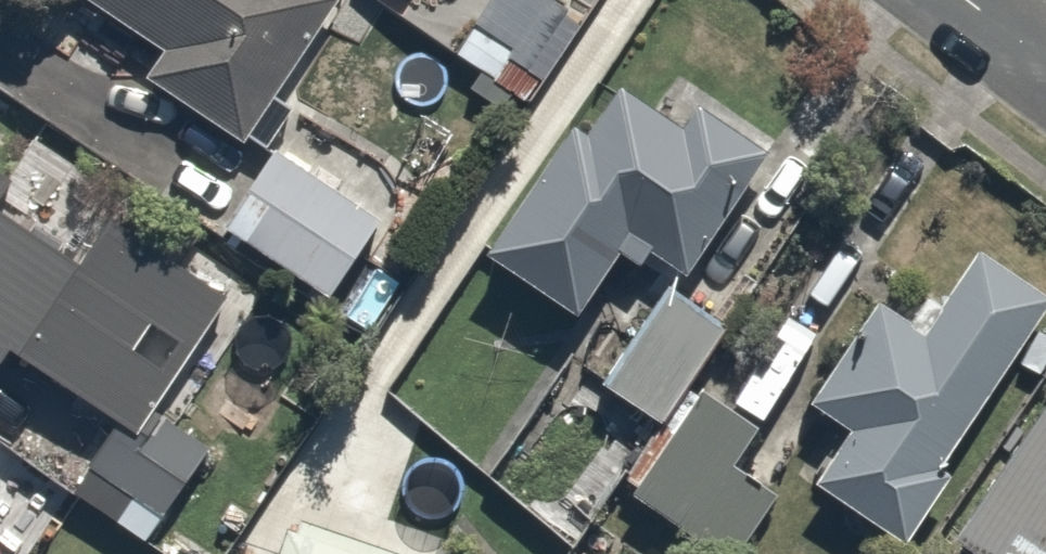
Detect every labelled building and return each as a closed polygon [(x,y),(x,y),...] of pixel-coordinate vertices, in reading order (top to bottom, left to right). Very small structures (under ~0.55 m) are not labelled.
[(322,0),(87,0),(150,45),(130,72),(244,154),(279,105),(258,90),(322,0)] [(659,269),(755,145),(699,101),(677,128),(604,72),(470,244),(558,312),(605,250),(625,266),(636,251),(659,269)] [(363,218),(278,159),(225,235),(310,295),(363,218)] [(0,218),(0,349),(111,412),(73,479),(148,521),(196,437),(101,383),(146,304),(111,284),(139,235),(90,207),(63,254),(0,218)] [(1045,292),(1045,288),(976,238),(911,329),(863,295),(796,389),(836,417),(796,474),(890,541),(945,465),(929,454),(1045,292)] [(647,416),(713,328),(646,277),(580,365),(647,416)] [(934,534),(963,553),(1045,553),(1045,372),(934,534)] [(745,421),(685,382),(617,487),(716,551),(755,492),(715,466),(745,421)] [(279,501),(258,553),(418,553),(279,501)]
